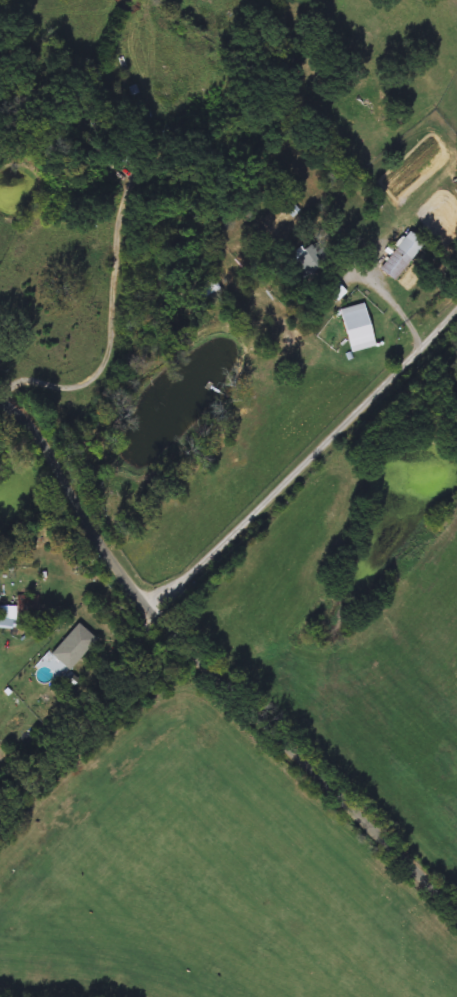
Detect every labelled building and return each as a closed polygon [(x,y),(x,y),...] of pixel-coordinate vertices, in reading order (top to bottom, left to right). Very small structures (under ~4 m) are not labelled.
[(393,280),(378,267),(404,235),(419,248),(393,280)] [(303,277),(288,256),(308,241),(324,263),(303,277)] [(374,345),(350,351),(339,308),(364,302),(374,345)] [(16,618),(16,595),(38,595),(38,618),(16,618)] [(70,653),(74,648),(63,639),(77,623),(95,638),(78,660),(70,653)]
